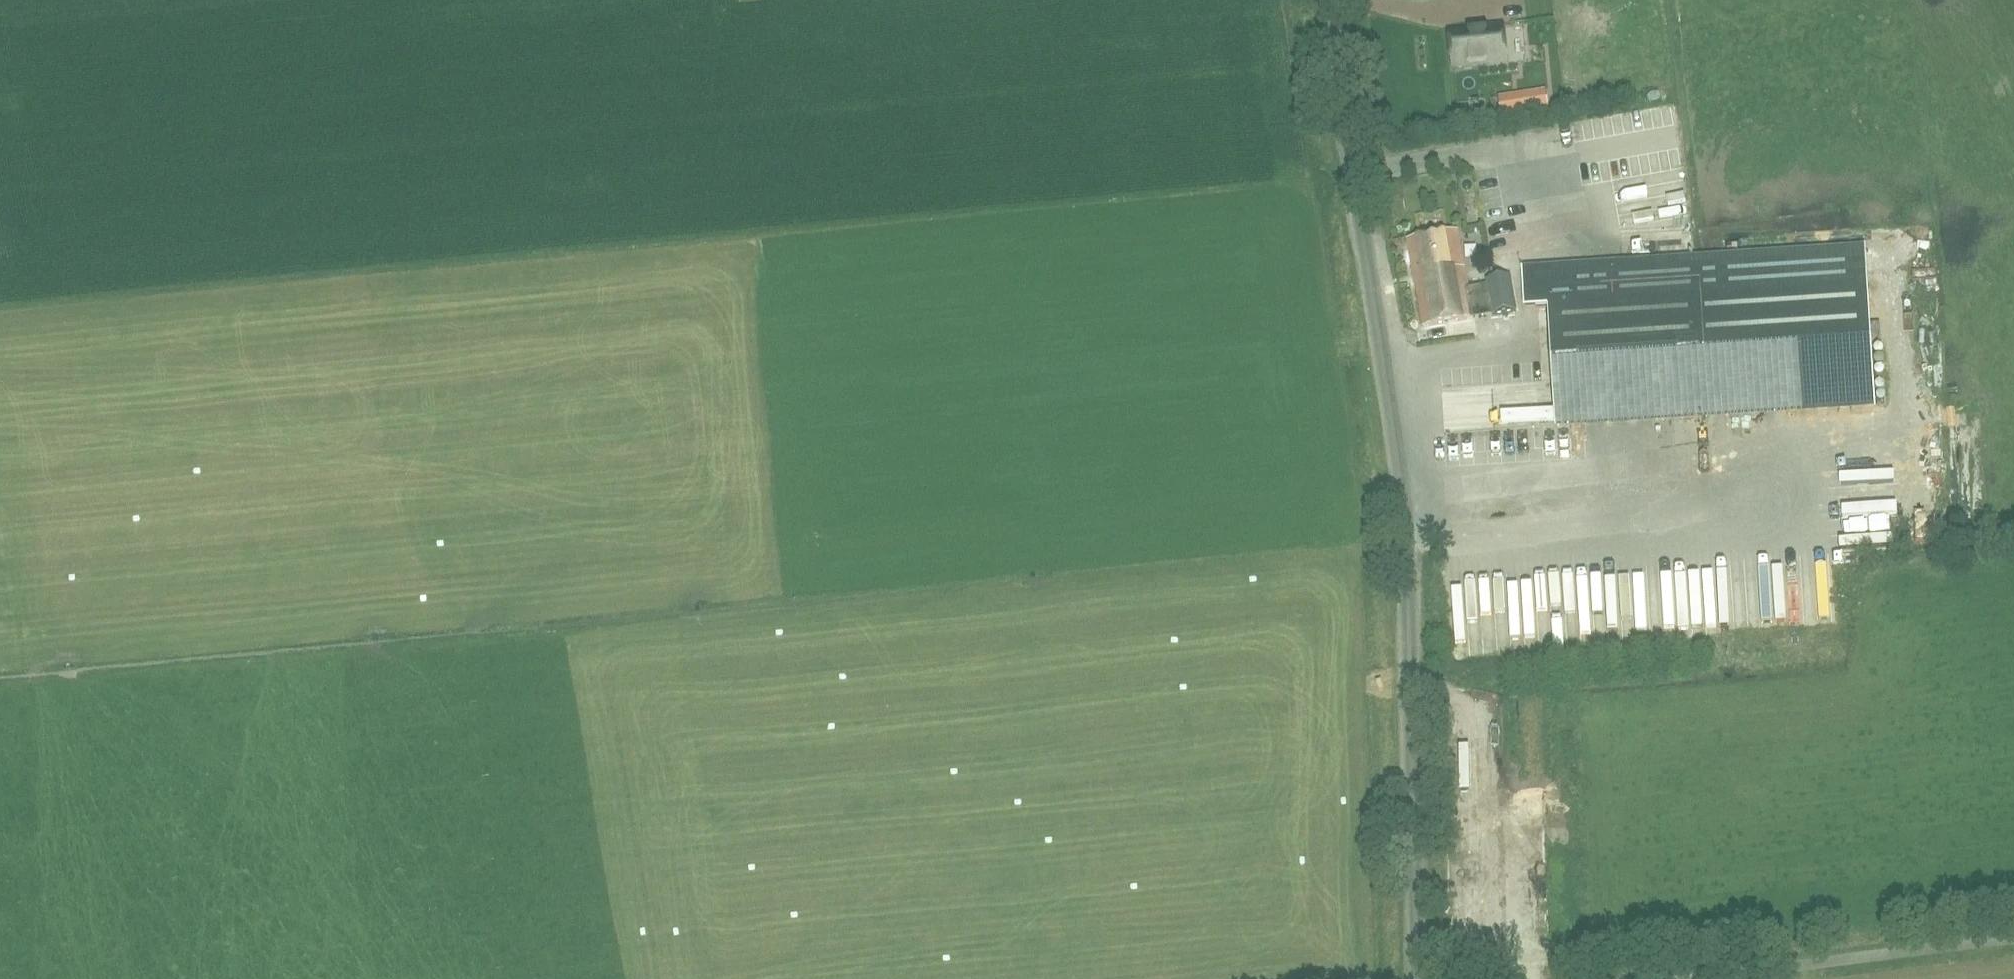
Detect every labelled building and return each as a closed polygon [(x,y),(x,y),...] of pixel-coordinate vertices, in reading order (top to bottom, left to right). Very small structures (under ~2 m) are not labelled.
[(1483,30),(1450,33),(1453,68),(1482,65),(1482,67),(1507,65),(1503,25),(1483,27),(1483,30)] [(1548,109),(1545,90),(1522,93),(1525,112),(1548,109)] [(1639,210),(1686,204),(1684,190),(1637,196),(1639,210)] [(1687,209),(1653,212),(1654,222),(1688,219),(1687,209)] [(1473,313),(1491,310),(1492,315),(1517,310),(1510,276),(1468,284),(1458,230),(1407,239),(1423,327),(1474,318),(1473,313)] [(1649,251),(1693,249),(1692,238),(1648,239),(1649,251)] [(1864,248),(1550,267),(1524,269),(1526,309),(1550,307),(1557,426),(1874,405),(1867,286),(1864,248)] [(1496,434),(1497,443),(1520,442),(1520,432),(1496,434)] [(1491,445),(1491,434),(1474,435),(1474,445),(1491,445)] [(1674,504),(1676,524),(1686,523),(1683,502),(1674,504)] [(1689,633),(1674,577),(1649,584),(1665,642),(1678,639),(1677,636),(1689,633)]
